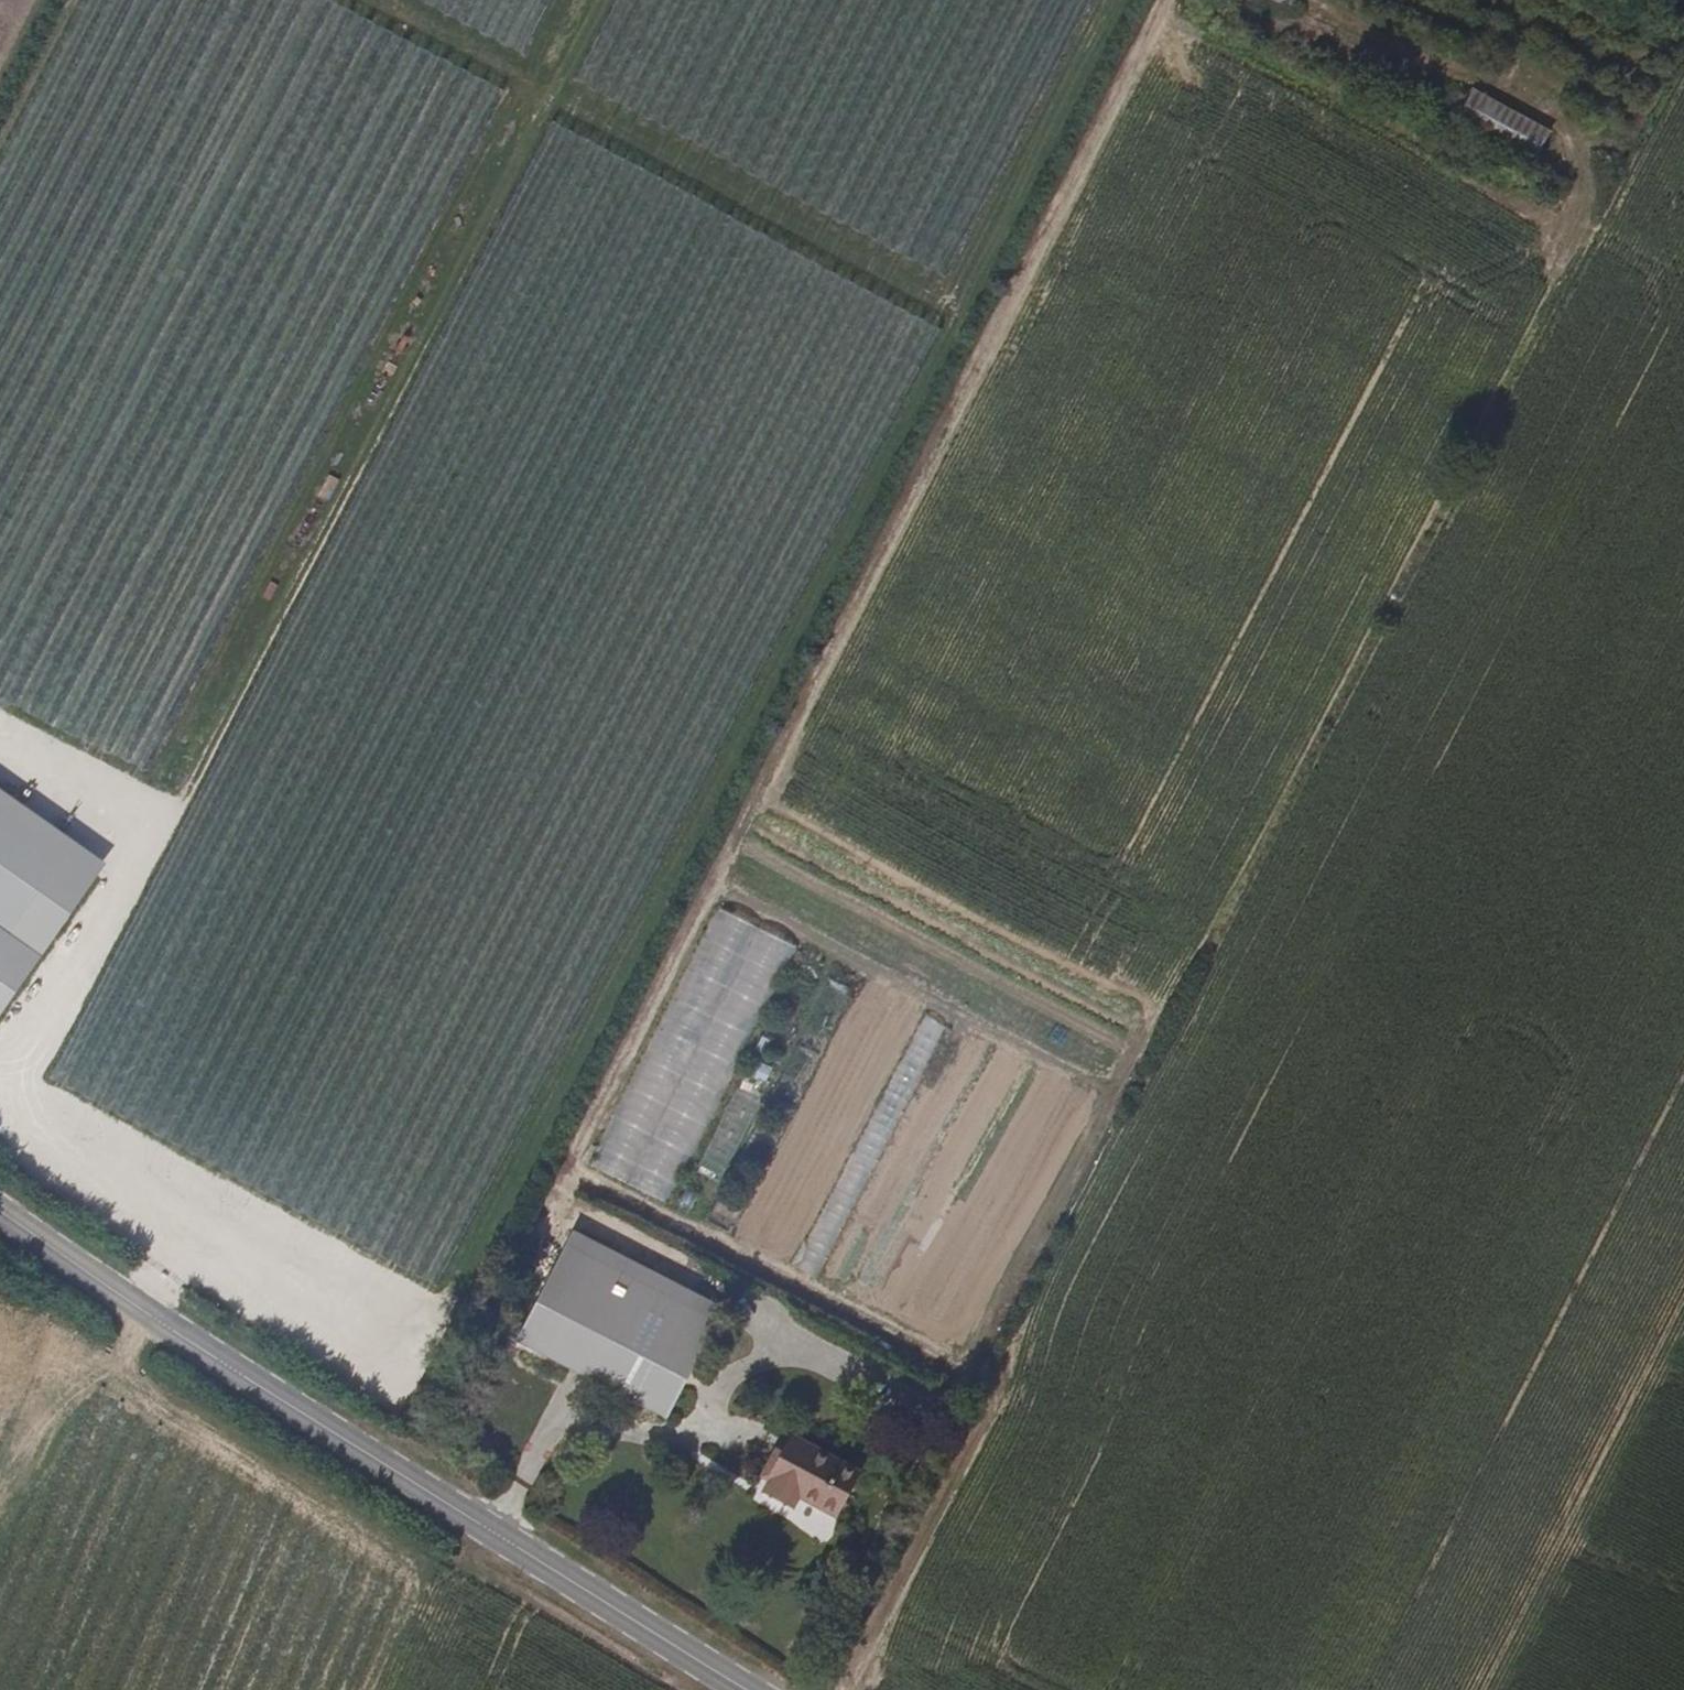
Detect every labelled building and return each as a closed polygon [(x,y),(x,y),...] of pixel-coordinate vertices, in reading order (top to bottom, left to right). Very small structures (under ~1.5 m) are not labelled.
[(1536,159),(1550,132),(1472,90),(1457,118),(1536,159)] [(43,953),(106,863),(0,790),(0,924),(43,953)] [(705,909),(593,1173),(674,1208),(786,943),(705,909)] [(0,924),(0,1015),(43,953),(0,924)] [(707,1322),(550,1250),(541,1272),(696,1346),(707,1322)] [(662,1418),(696,1346),(541,1272),(505,1345),(662,1418)] [(832,1511),(851,1470),(782,1437),(774,1454),(763,1449),(742,1491),(779,1507),(786,1492),(832,1511)]
